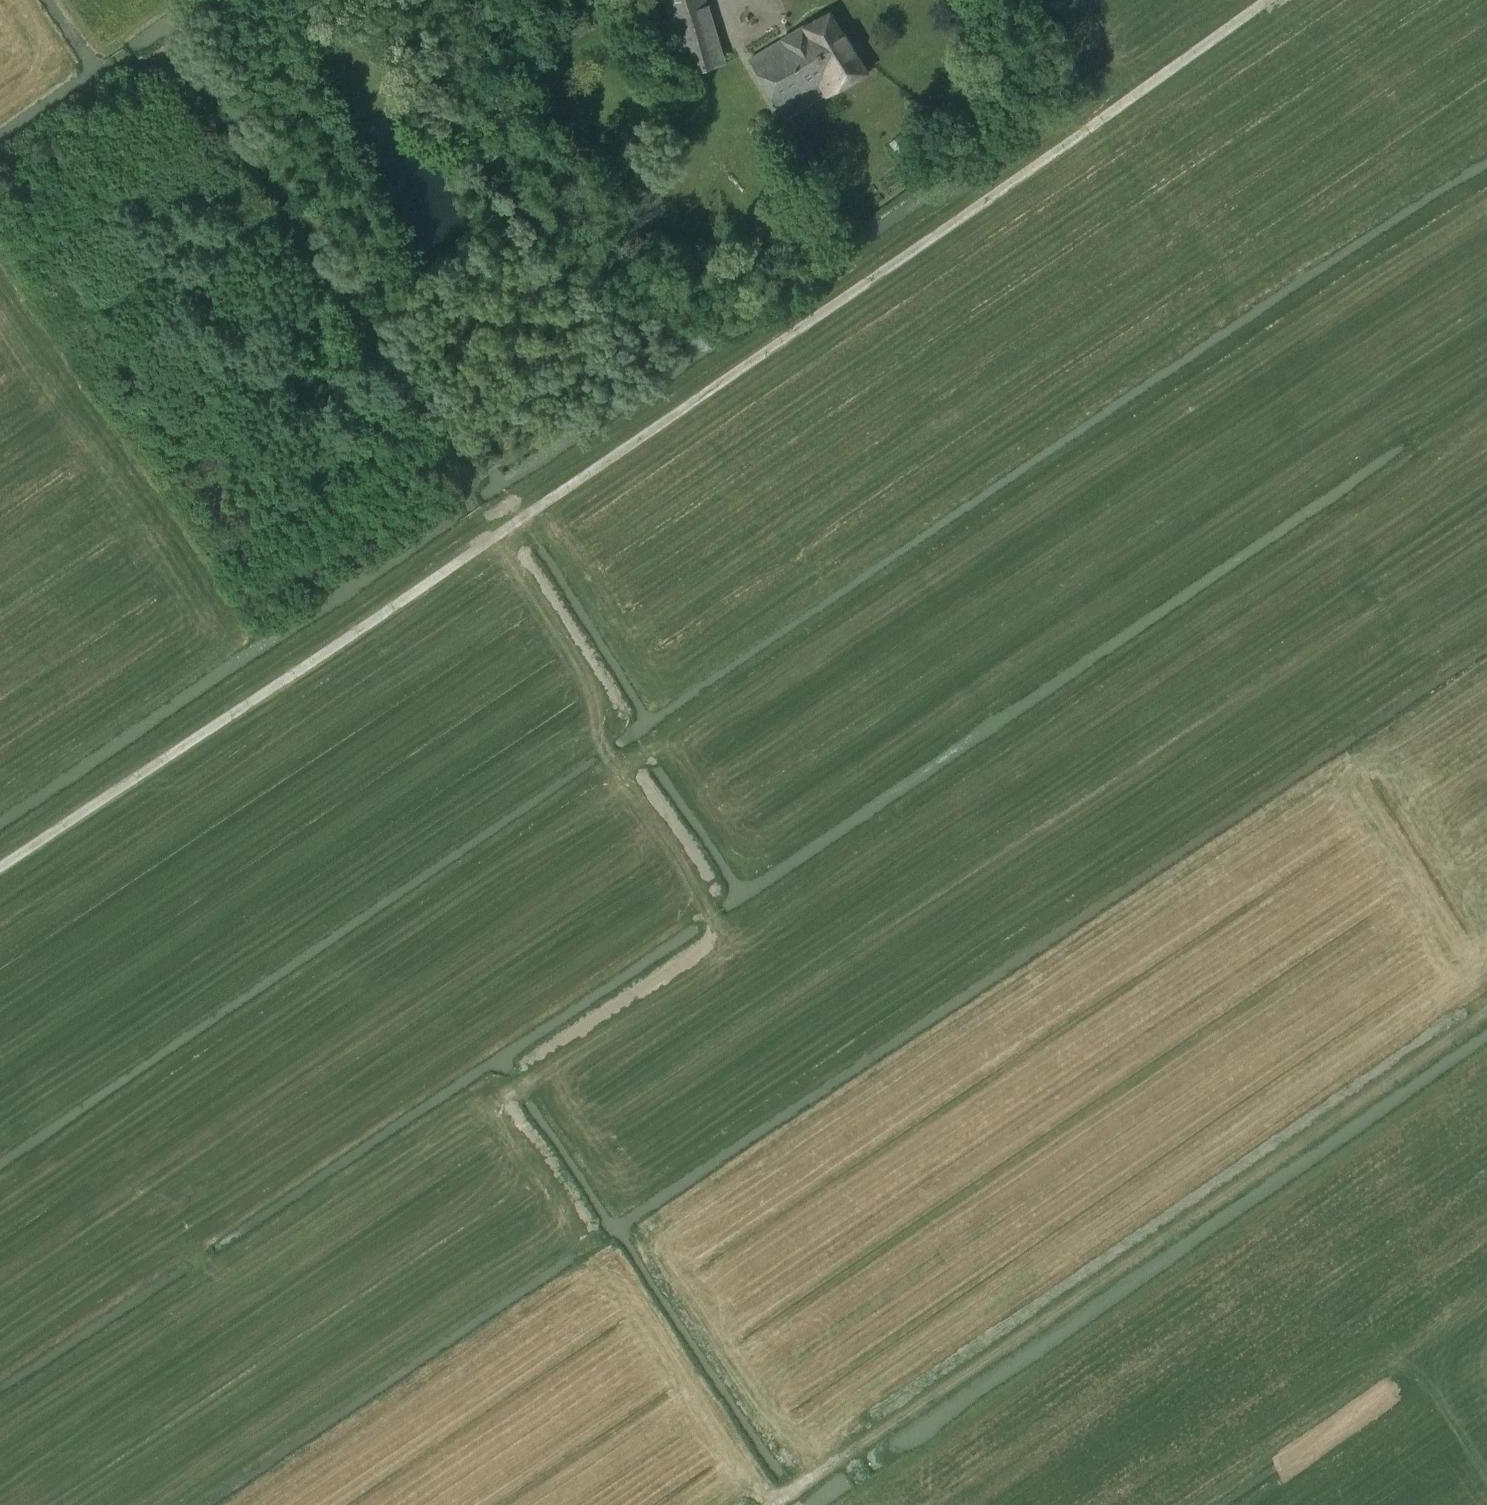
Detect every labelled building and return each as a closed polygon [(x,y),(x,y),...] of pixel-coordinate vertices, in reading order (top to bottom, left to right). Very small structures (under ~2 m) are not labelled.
[(687,71),(722,59),(703,0),(665,0),(687,71)] [(829,97),(869,73),(832,12),(805,28),(805,27),(783,40),(783,41),(753,59),(752,59),(751,60),(780,108),(821,84),(829,97)]
